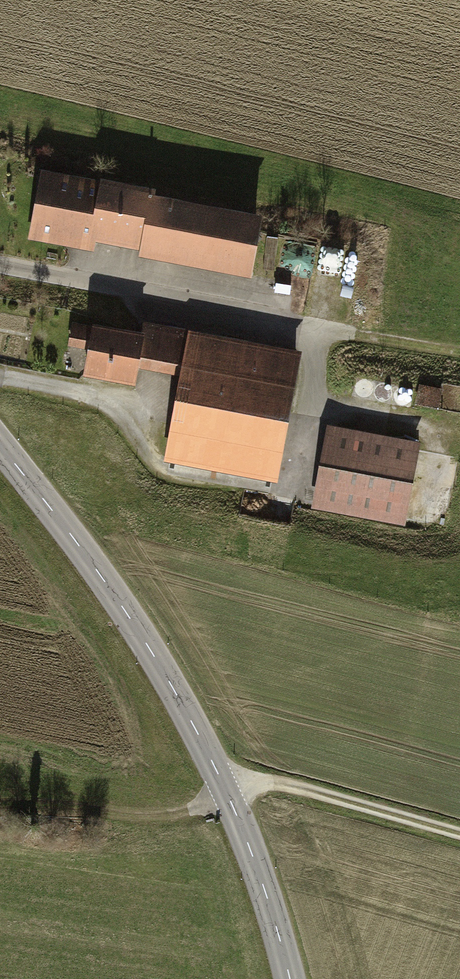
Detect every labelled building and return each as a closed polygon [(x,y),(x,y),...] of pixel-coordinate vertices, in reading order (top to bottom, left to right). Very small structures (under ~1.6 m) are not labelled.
[(150,199),(35,178),(23,246),(95,260),(97,250),(136,258),(134,267),(248,288),(260,227),(149,206),(150,199)] [(273,491),(299,359),(143,329),(141,342),(70,328),(65,352),(83,356),(78,386),(129,396),(133,375),(179,384),(163,470),(273,491)] [(366,391),(361,390),(357,391),(353,394),(352,399),(353,403),(356,406),(360,408),(365,407),(368,404),(370,399),(369,395),(366,391)] [(442,395),(419,390),(415,411),(438,415),(442,395)] [(384,395),(380,393),(376,394),(372,397),(371,402),(372,406),(375,410),(379,411),(384,410),(387,407),(389,403),(388,398),(384,395)] [(405,397),(401,396),(396,397),(393,400),(392,405),(393,409),(396,412),(400,414),(405,413),(408,410),(409,405),(408,401),(405,397)] [(419,452),(324,432),(308,512),(403,531),(419,452)]
